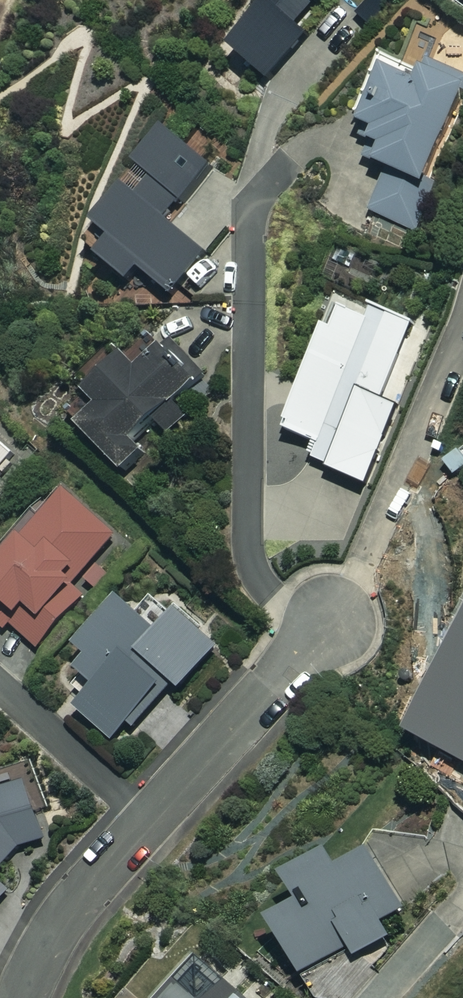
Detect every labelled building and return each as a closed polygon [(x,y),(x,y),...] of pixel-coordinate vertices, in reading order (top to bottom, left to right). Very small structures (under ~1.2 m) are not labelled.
[(233,51),(269,80),(307,32),(301,27),(322,0),(274,0),(233,51)] [(367,122),(357,143),(368,147),(364,156),(389,167),(370,212),(417,232),(436,188),(427,184),(462,100),(462,77),(426,61),(419,79),(383,63),(359,118),(367,122)] [(175,297),(209,255),(171,224),(215,171),(173,136),(144,172),(160,185),(145,203),(132,193),(100,230),(110,238),(104,245),(112,251),(103,263),(132,287),(144,272),(175,297)] [(373,313),(335,297),(321,331),(325,333),(286,429),(317,442),(310,459),(365,482),(398,404),(394,403),(425,328),(375,307),(373,313)] [(164,348),(153,336),(130,357),(122,349),(84,383),(90,390),(69,409),(124,469),(151,444),(142,435),(158,421),(169,433),(187,417),(177,405),(207,378),(173,340),(164,348)] [(19,457),(0,439),(0,477),(19,457)] [(69,486),(41,515),(38,512),(0,550),(0,623),(6,629),(12,623),(39,650),(88,600),(76,588),(85,578),(97,590),(112,575),(97,561),(120,537),(69,486)] [(159,629),(125,597),(81,643),(92,654),(81,666),(99,684),(79,705),(114,739),(173,679),(181,687),(221,646),(181,607),(159,629)] [(38,757),(0,771),(0,875),(28,846),(50,839),(43,814),(53,810),(38,757)] [(344,864),(336,848),(292,871),(307,898),(275,915),(305,973),(354,947),(359,956),(393,937),(384,920),(408,908),(375,847),(344,864)] [(13,893),(0,881),(0,906),(13,893)] [(203,960),(168,997),(245,997),(203,960)]
